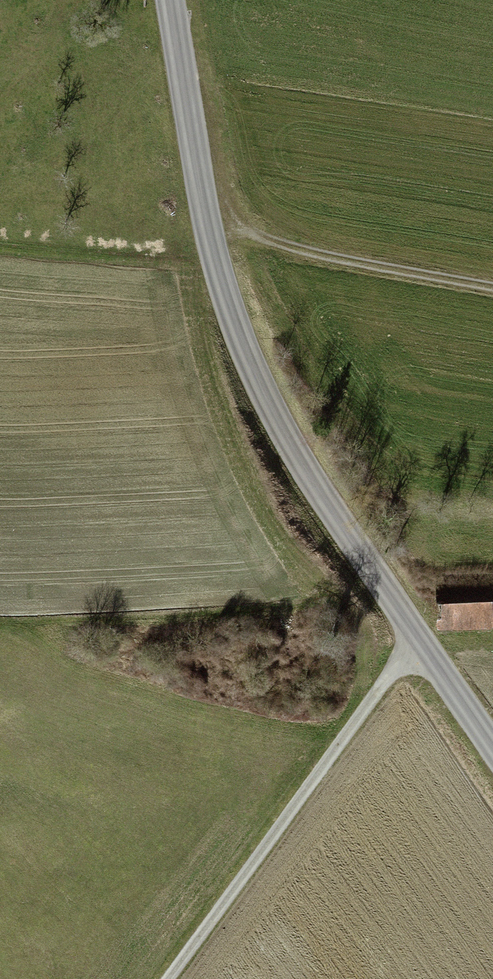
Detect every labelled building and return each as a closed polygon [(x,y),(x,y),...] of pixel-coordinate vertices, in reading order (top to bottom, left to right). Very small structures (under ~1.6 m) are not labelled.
[(490,585),(440,587),(441,617),(491,615),(490,585)]
